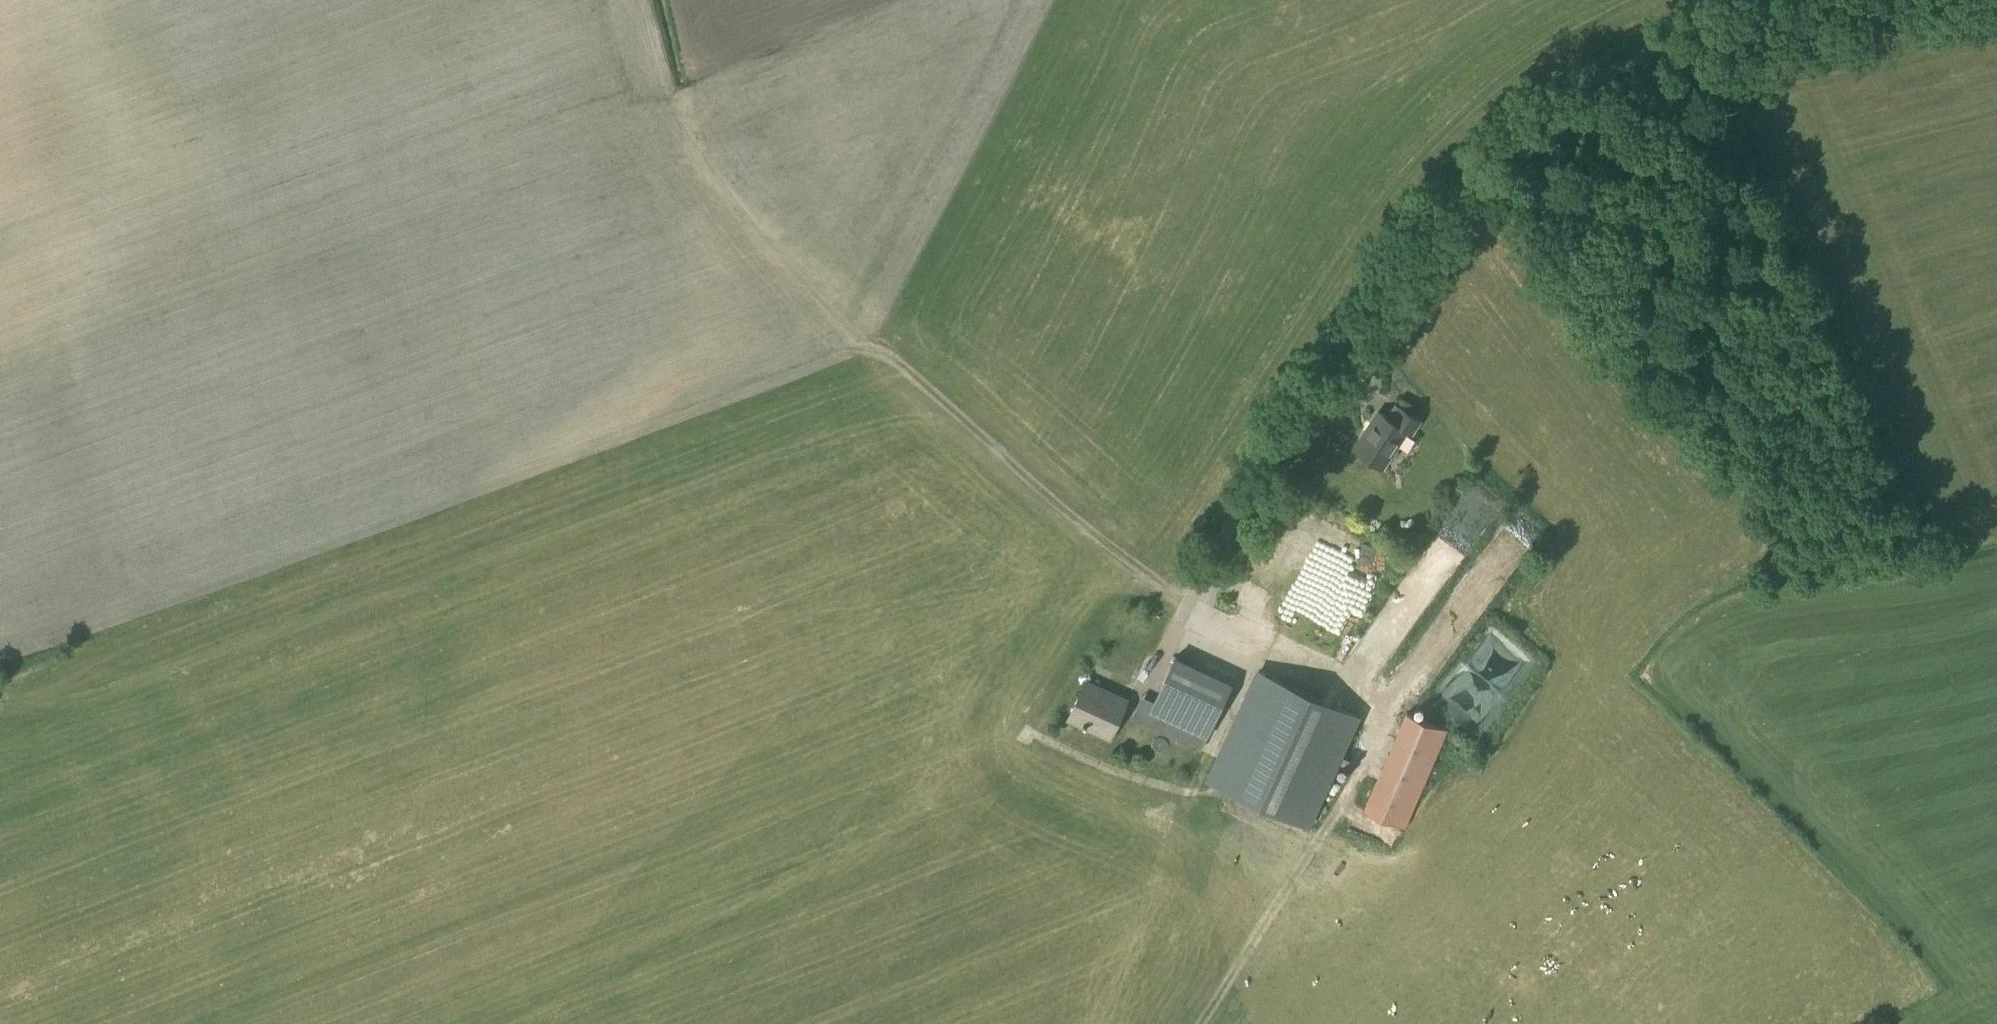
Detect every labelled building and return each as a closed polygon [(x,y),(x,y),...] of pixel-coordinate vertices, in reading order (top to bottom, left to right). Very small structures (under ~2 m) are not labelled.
[(1404,427),(1379,411),(1354,448),(1383,468),(1391,456),(1399,455),(1397,448),(1408,431),(1412,433),(1421,420),(1412,415),(1404,427)] [(1355,565),(1355,566),(1382,583),(1394,564),(1327,521),(1315,540),(1355,565)] [(1323,647),(1344,606),(1288,578),(1267,620),(1323,647)] [(1150,717),(1205,745),(1232,690),(1177,663),(1150,717)] [(1209,781),(1306,826),(1358,716),(1275,677),(1260,670),(1240,711),(1266,723),(1256,745),(1231,733),(1209,781)] [(1110,738),(1127,700),(1085,681),(1068,718),(1110,738)] [(1449,730),(1409,712),(1367,808),(1407,826),(1449,730)]
